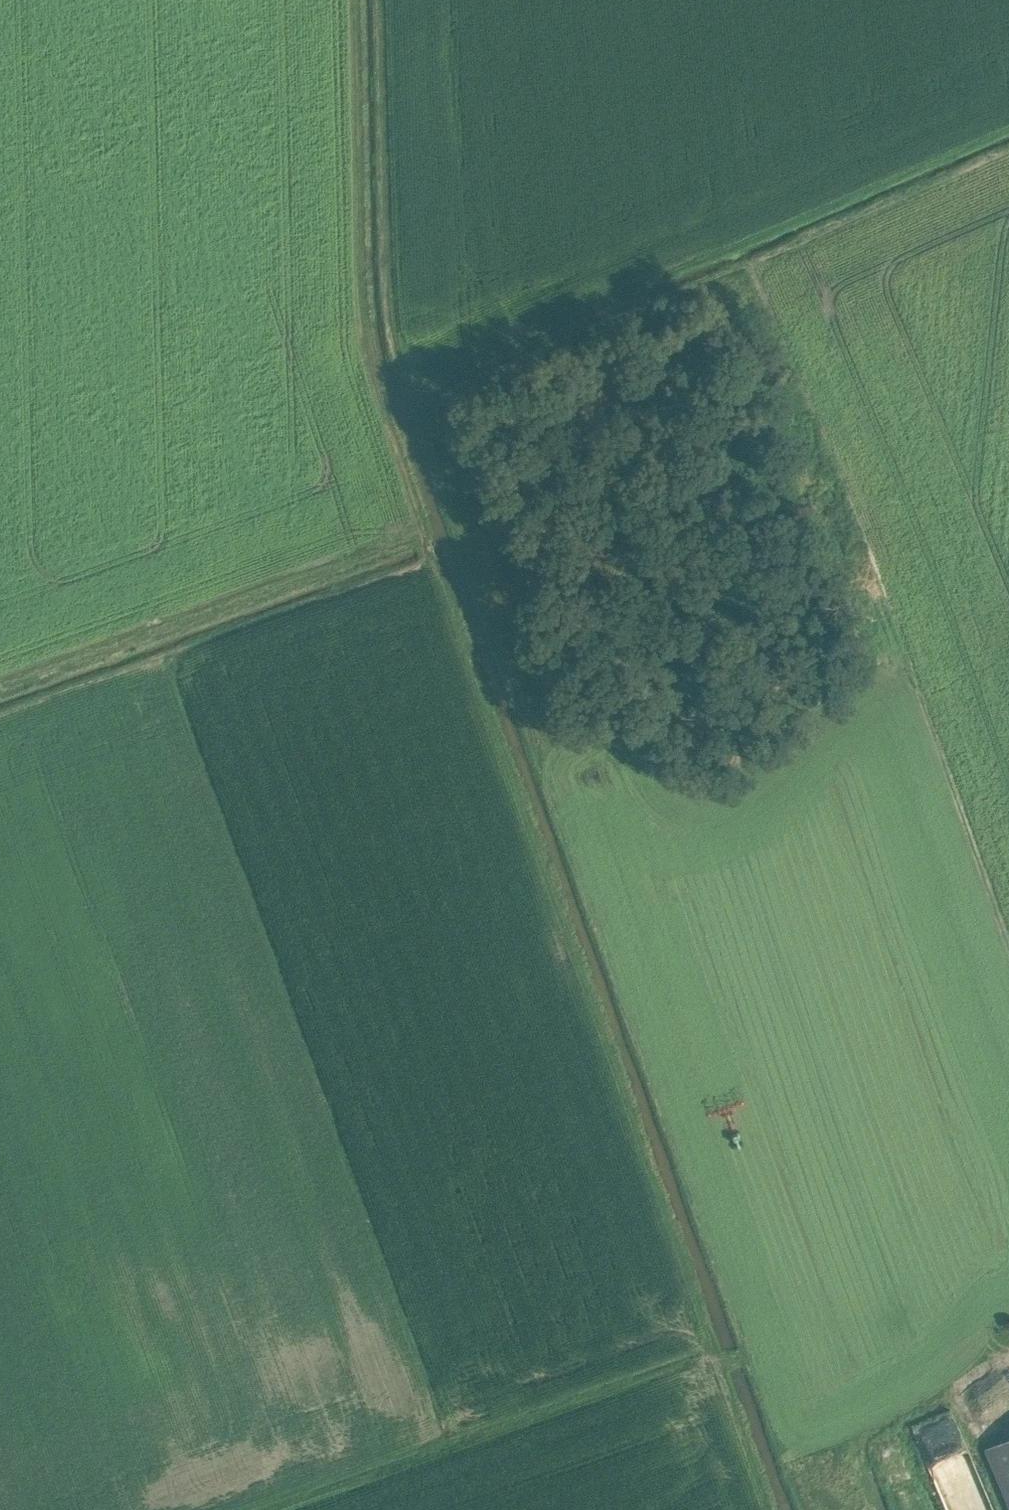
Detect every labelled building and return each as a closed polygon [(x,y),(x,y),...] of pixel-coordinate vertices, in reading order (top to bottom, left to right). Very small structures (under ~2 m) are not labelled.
[(967,1400),(987,1449),(1008,1500),(1008,1382),(967,1400)] [(963,1438),(951,1408),(911,1423),(923,1454),(963,1438)]
